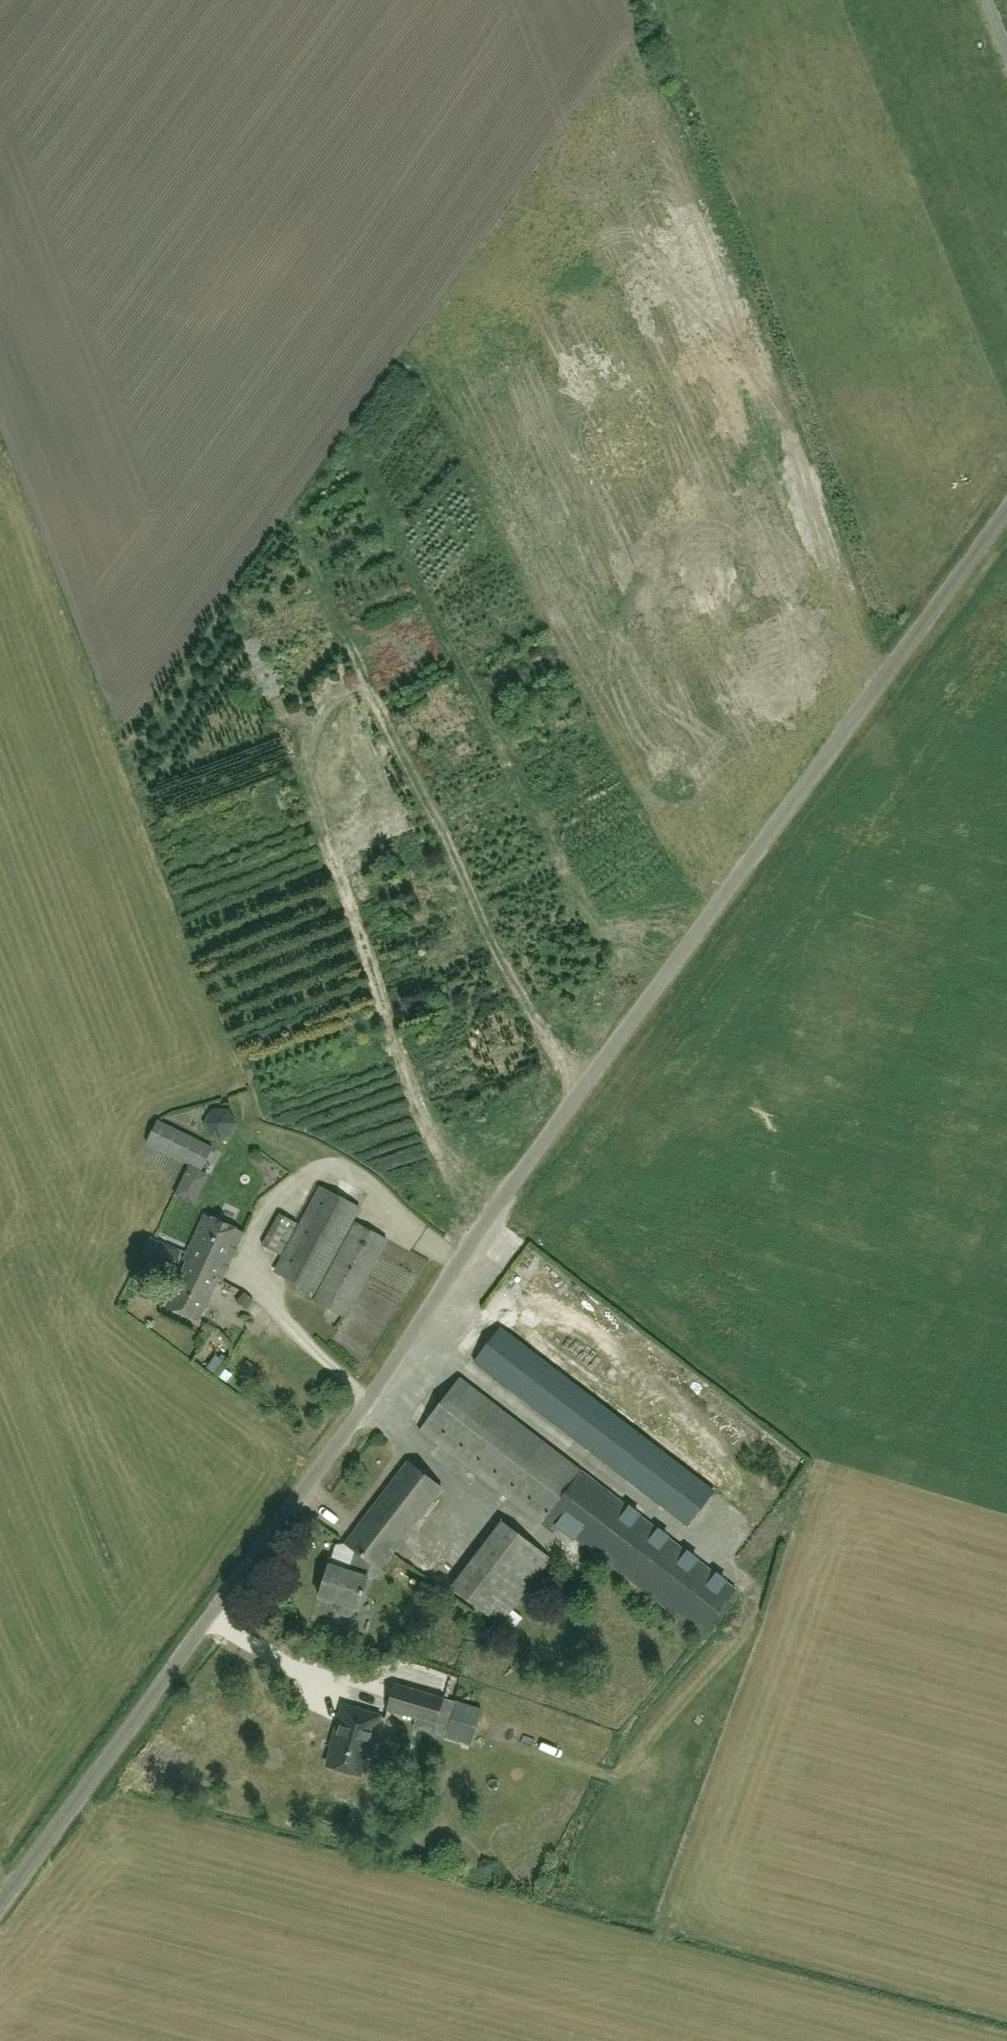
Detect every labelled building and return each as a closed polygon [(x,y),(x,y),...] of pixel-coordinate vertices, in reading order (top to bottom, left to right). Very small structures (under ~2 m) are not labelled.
[(213,1147),(158,1120),(146,1143),(201,1170),(213,1147)] [(275,1272),(313,1293),(359,1206),(321,1186),(275,1272)] [(297,1223),(280,1213),(262,1246),(279,1255),(297,1223)] [(203,1263),(205,1259),(212,1262),(207,1273),(219,1278),(218,1279),(222,1281),(244,1233),(204,1215),(185,1255),(203,1263)] [(315,1302),(343,1317),(386,1238),(357,1223),(315,1302)] [(203,1263),(185,1255),(183,1259),(187,1261),(167,1305),(200,1320),(218,1279),(219,1278),(207,1273),(212,1262),(205,1259),(203,1263)] [(500,1327),(474,1361),(688,1525),(714,1491),(500,1327)] [(421,1429),(552,1531),(558,1525),(569,1533),(700,1635),(733,1592),(459,1380),(421,1429)] [(318,1597),(337,1603),(335,1609),(338,1614),(349,1617),(353,1615),(355,1608),(358,1609),(368,1577),(367,1576),(371,1563),(379,1569),(442,1489),(407,1462),(345,1542),(355,1550),(349,1571),(328,1565),(318,1597)] [(703,1533),(724,1552),(744,1531),(722,1511),(703,1533)] [(450,1586),(501,1625),(552,1558),(501,1520),(450,1586)] [(454,1701),(396,1684),(388,1710),(416,1718),(413,1728),(444,1737),(454,1701)] [(343,1705),(334,1736),(335,1737),(326,1766),(360,1776),(366,1753),(368,1754),(379,1716),(343,1705)]
